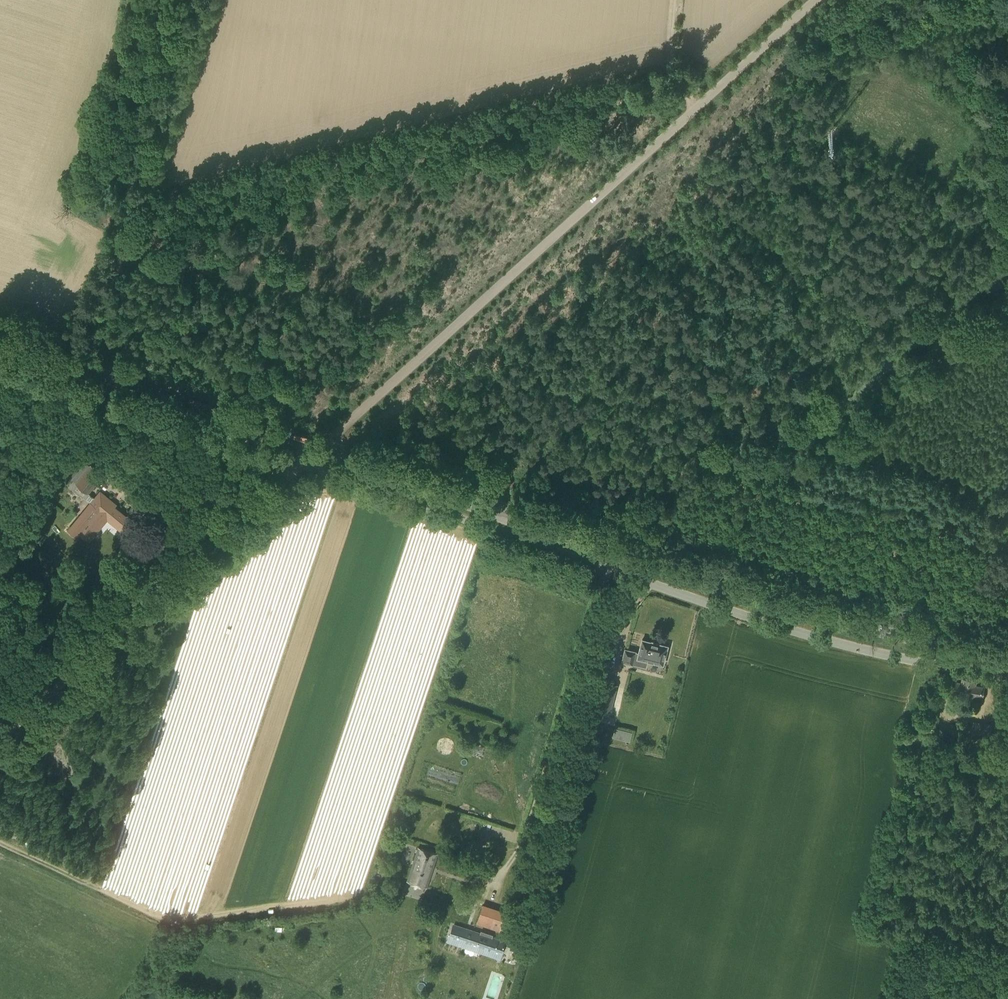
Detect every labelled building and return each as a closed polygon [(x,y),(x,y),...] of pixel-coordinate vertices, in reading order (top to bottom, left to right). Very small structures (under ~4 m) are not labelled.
[(78,459),(69,452),(58,466),(74,479),(69,486),(83,498),(84,497),(91,502),(68,530),(76,536),(80,532),(89,540),(109,516),(127,530),(133,522),(103,498),(105,495),(100,491),(95,497),(89,493),(104,475),(81,456),(78,459)] [(662,664),(667,646),(642,640),(639,653),(635,653),(635,652),(625,649),(622,661),(632,664),(634,657),(662,664)] [(975,684),(976,680),(962,677),(961,682),(952,680),(949,695),(964,698),(964,700),(967,701),(967,699),(972,699),(973,694),(982,696),(984,686),(975,684)] [(934,734),(939,712),(929,710),(924,731),(934,734)] [(989,741),(991,724),(972,721),(969,738),(989,741)] [(632,732),(615,727),(612,737),(629,741),(632,732)] [(917,743),(920,739),(913,734),(910,738),(917,743)] [(907,752),(911,744),(904,741),(900,748),(907,752)] [(924,768),(927,757),(919,755),(916,766),(924,768)] [(427,887),(438,854),(418,848),(408,880),(427,887)] [(499,932),(506,912),(483,904),(477,924),(499,932)] [(500,958),(506,941),(453,923),(447,940),(500,958)]
